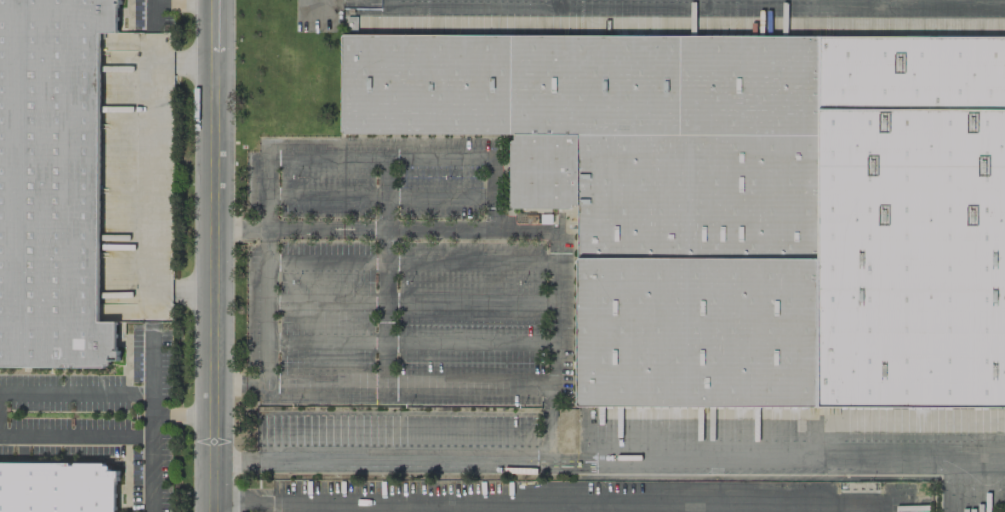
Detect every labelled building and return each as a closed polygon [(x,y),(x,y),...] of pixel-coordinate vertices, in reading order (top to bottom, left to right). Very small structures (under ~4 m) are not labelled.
[(117,4),(114,0),(0,0),(0,367),(103,368),(115,359),(116,322),(98,322),(99,32),(118,32),(117,4)] [(343,133),(511,133),(511,209),(578,209),(578,406),(1004,407),(1004,36),(343,35),(343,133)] [(113,479),(116,479),(116,470),(108,470),(108,465),(103,465),(103,462),(73,462),(73,464),(69,464),(69,462),(0,461),(0,511),(113,511),(113,479)]
